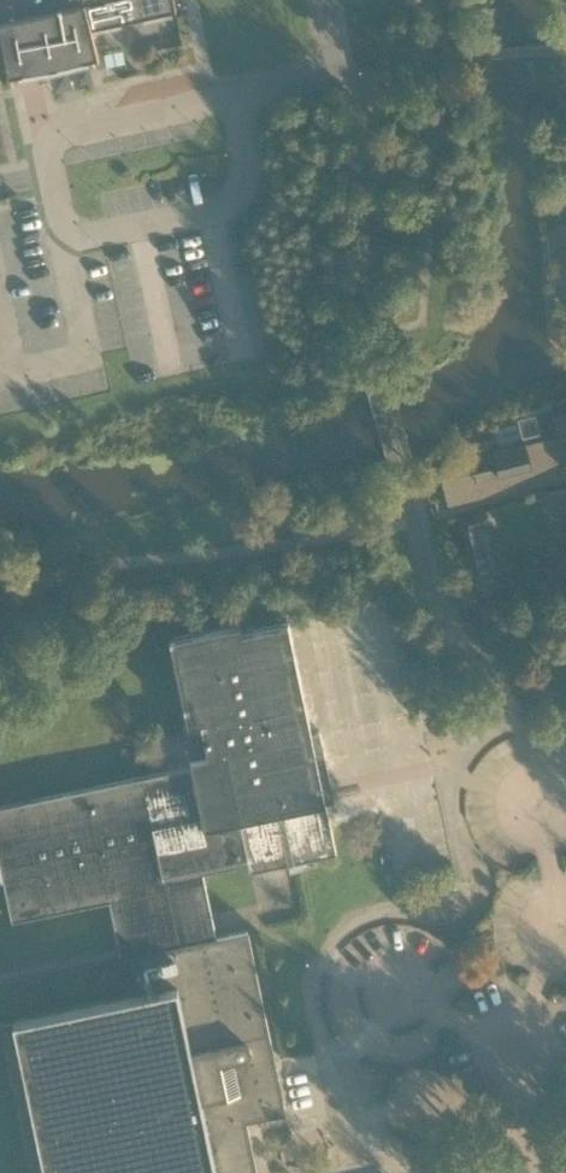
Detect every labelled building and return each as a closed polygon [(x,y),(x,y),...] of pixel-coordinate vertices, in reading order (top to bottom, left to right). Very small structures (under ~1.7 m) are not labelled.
[(0,41),(8,78),(10,78),(9,75),(28,72),(53,68),(97,57),(97,60),(99,59),(92,29),(176,11),(174,0),(0,0),(0,41)] [(372,74),(378,103),(394,99),(388,71),(372,74)] [(4,190),(18,187),(15,173),(0,176),(4,190)] [(550,408),(556,432),(524,440),(523,437),(490,446),(495,463),(460,473),(460,470),(438,476),(447,509),(483,499),(565,461),(565,462),(565,403),(550,408)] [(565,518),(565,486),(545,491),(553,521),(565,518)] [(489,579),(477,527),(462,530),(478,597),(516,588),(513,573),(489,579)] [(247,1120),(286,1112),(248,930),(212,938),(210,928),(215,928),(203,872),(248,863),(250,871),(333,854),(319,785),(331,782),(320,730),(312,732),(289,622),(242,631),(240,623),(170,638),(188,722),(185,723),(194,766),(0,806),(0,869),(11,920),(109,900),(121,956),(130,954),(139,994),(0,1023),(0,1024),(31,1172),(258,1172),(247,1120)]
